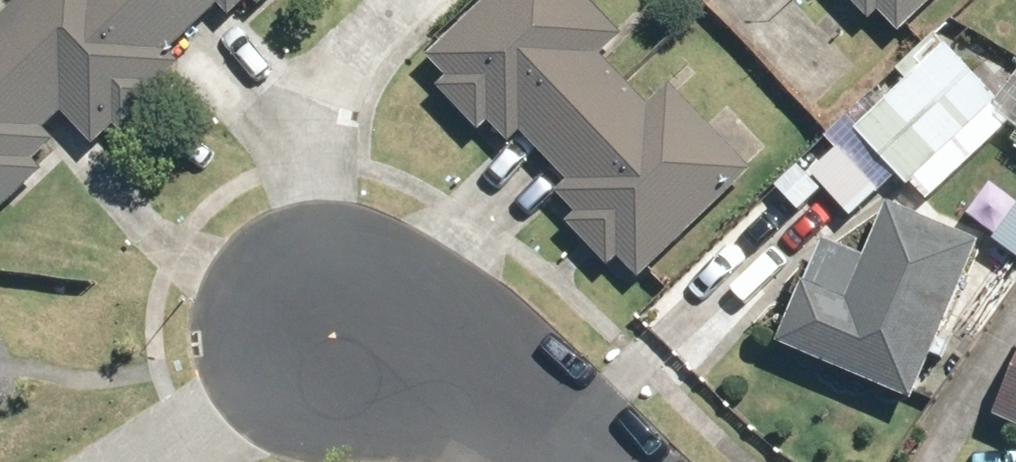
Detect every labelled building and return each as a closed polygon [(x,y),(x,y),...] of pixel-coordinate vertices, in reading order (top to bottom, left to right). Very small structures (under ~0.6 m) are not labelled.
[(61,139),(49,127),(74,104),(109,139),(187,63),(174,50),(228,0),(26,0),(0,25),(0,200),(61,139)] [(246,14),(262,0),(233,0),(246,14)] [(440,62),(635,283),(759,174),(604,0),(510,0),(440,62)] [(905,36),(941,0),(869,0),(905,36)] [(857,131),(923,206),(1015,126),(1015,125),(950,50),(857,131)] [(852,373),(854,370),(925,399),(989,240),(899,204),(860,301),(813,280),(785,344),(852,373)] [(1000,415),(1015,422),(1015,378),(1000,415)]
